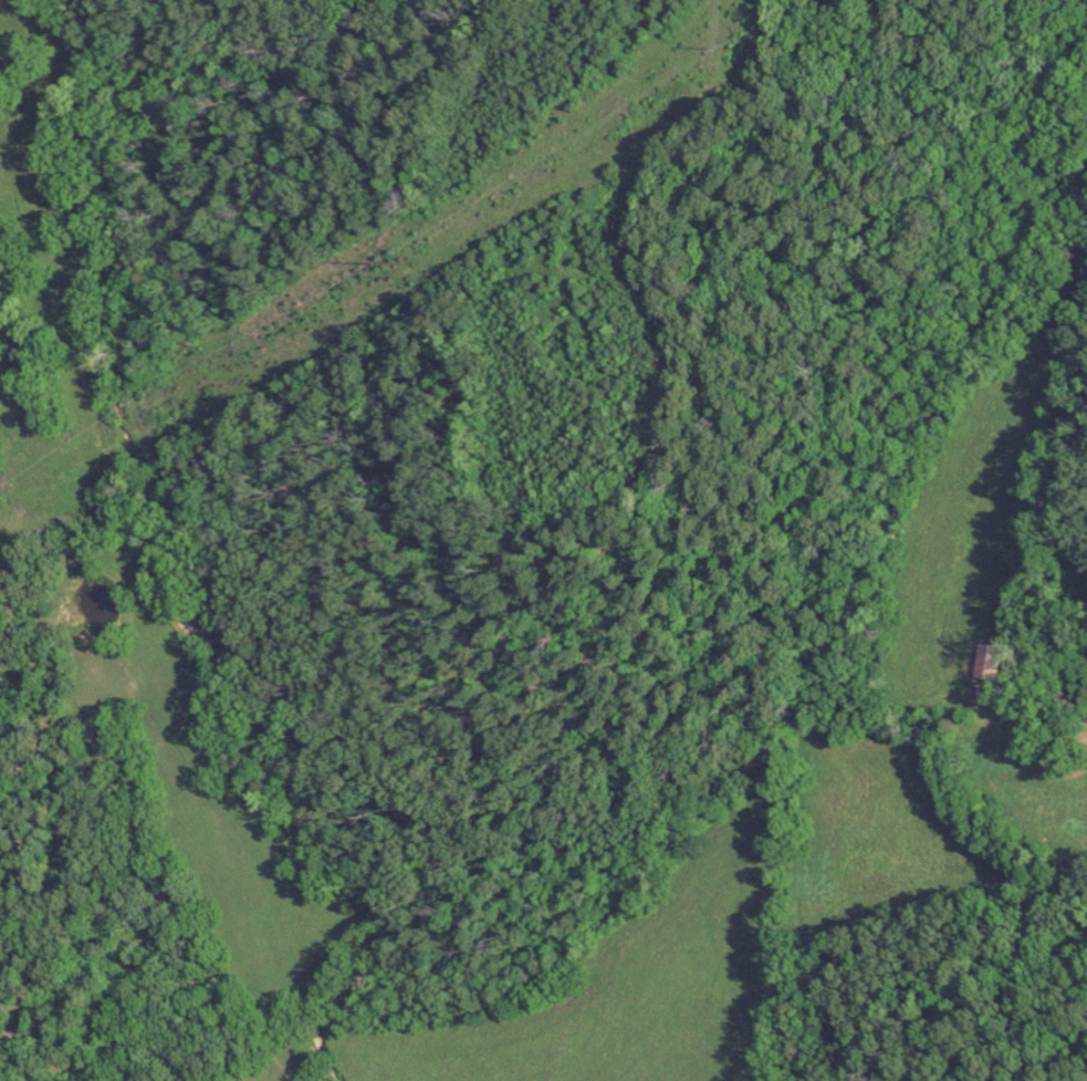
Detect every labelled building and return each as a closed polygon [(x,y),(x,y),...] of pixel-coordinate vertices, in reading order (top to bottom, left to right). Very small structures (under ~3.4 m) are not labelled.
[(1000,681),(1005,647),(985,643),(979,678),(1000,681)]
